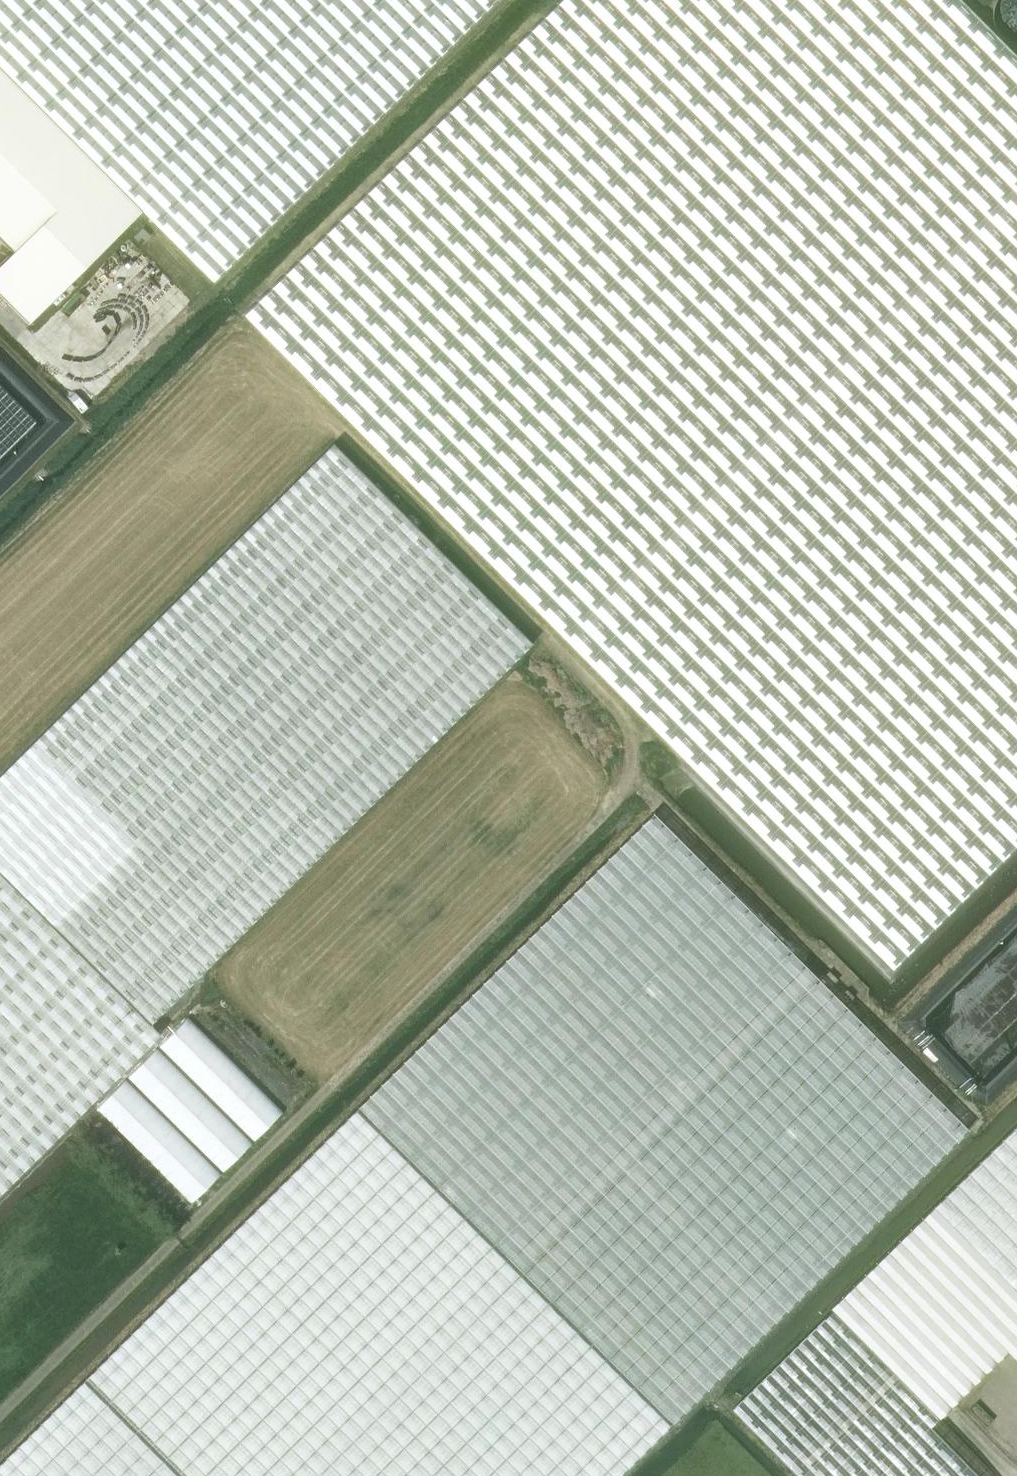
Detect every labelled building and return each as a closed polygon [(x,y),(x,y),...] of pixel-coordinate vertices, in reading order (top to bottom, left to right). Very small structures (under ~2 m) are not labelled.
[(143,211),(213,282),(497,0),(0,0),(0,68),(143,211)] [(960,0),(562,0),(244,315),(891,969),(1016,844),(1016,58),(960,0)] [(29,325),(143,211),(0,68),(0,239),(13,252),(0,266),(0,296),(29,325)] [(152,1023),(532,644),(333,444),(0,777),(0,1194),(160,1035),(150,1025),(152,1023)] [(673,1422),(962,1135),(968,1130),(653,813),(647,819),(359,1107),(673,1422)] [(673,1422),(359,1107),(0,1463),(0,1475),(619,1475),(673,1422)] [(933,1207),(1016,1293),(1016,1124),(933,1207)] [(833,1311),(939,1418),(1007,1351),(1016,1362),(1016,1293),(933,1207),(830,1308),(833,1311)] [(938,1419),(939,1418),(833,1311),(732,1409),(797,1475),(978,1475),(930,1427),(938,1419)]
